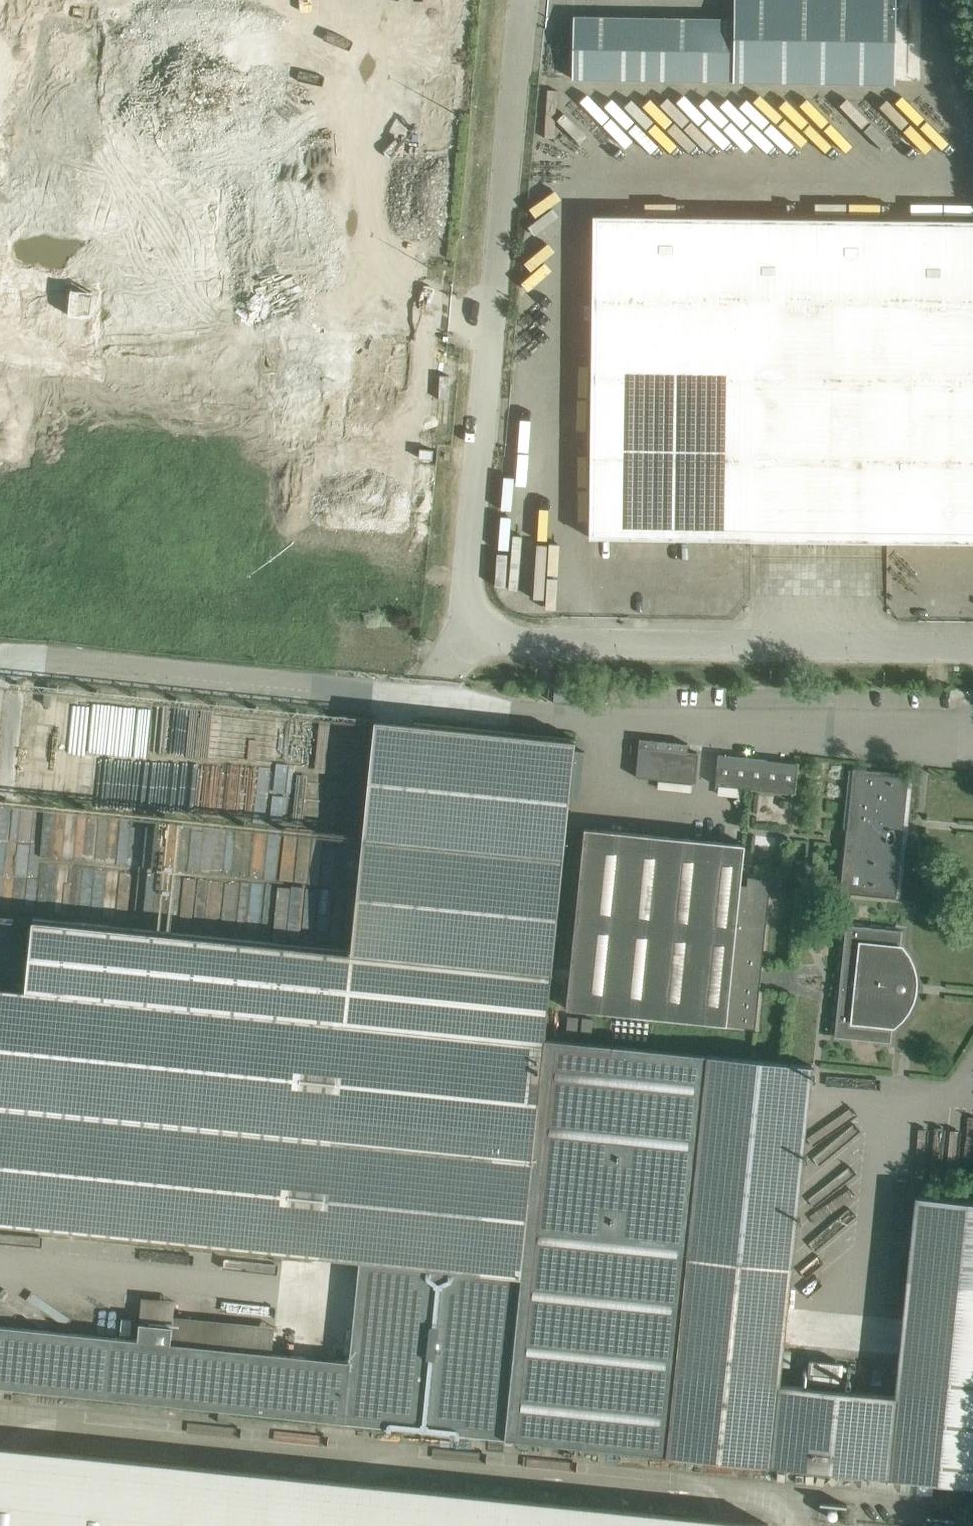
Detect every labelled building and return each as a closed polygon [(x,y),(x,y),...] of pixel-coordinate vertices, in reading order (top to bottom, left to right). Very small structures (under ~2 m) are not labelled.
[(737,20),(736,80),(895,83),(896,0),(736,0),(737,20)] [(736,80),(737,20),(575,17),(574,77),(736,80)] [(594,215),(593,295),(972,300),(972,220),(594,215)] [(593,295),(590,537),(972,542),(972,300),(593,295)] [(351,1361),(345,1421),(505,1437),(545,1038),(576,738),(415,721),(351,1361)] [(695,782),(699,752),(688,751),(689,743),(640,738),(636,776),(695,782)] [(718,755),(715,784),(795,792),(798,763),(718,755)] [(897,898),(910,774),(853,768),(840,892),(897,898)] [(727,1024),(741,884),(745,844),(585,828),(567,1007),(727,1024)] [(741,884),(727,1024),(726,1024),(756,1027),(770,880),(748,877),(747,885),(741,884)] [(906,956),(900,949),(902,930),(846,924),(835,1036),(891,1041),(893,1023),(900,1016),(905,1009),(910,1001),(912,992),(913,983),(912,973),(910,964),(906,956)] [(505,1437),(972,1485),(972,1201),(916,1195),(896,1395),(779,1383),(812,1065),(778,1061),(545,1038),(505,1437)] [(138,1339),(132,1399),(345,1421),(351,1361),(306,1356),(273,1353),(275,1325),(174,1315),(175,1299),(142,1296),(138,1339)] [(132,1399),(138,1339),(111,1336),(0,1325),(0,1386),(132,1399)] [(229,1422),(230,1412),(219,1411),(218,1421),(229,1422)] [(768,1524),(0,1445),(0,1525),(768,1525),(768,1524)]
